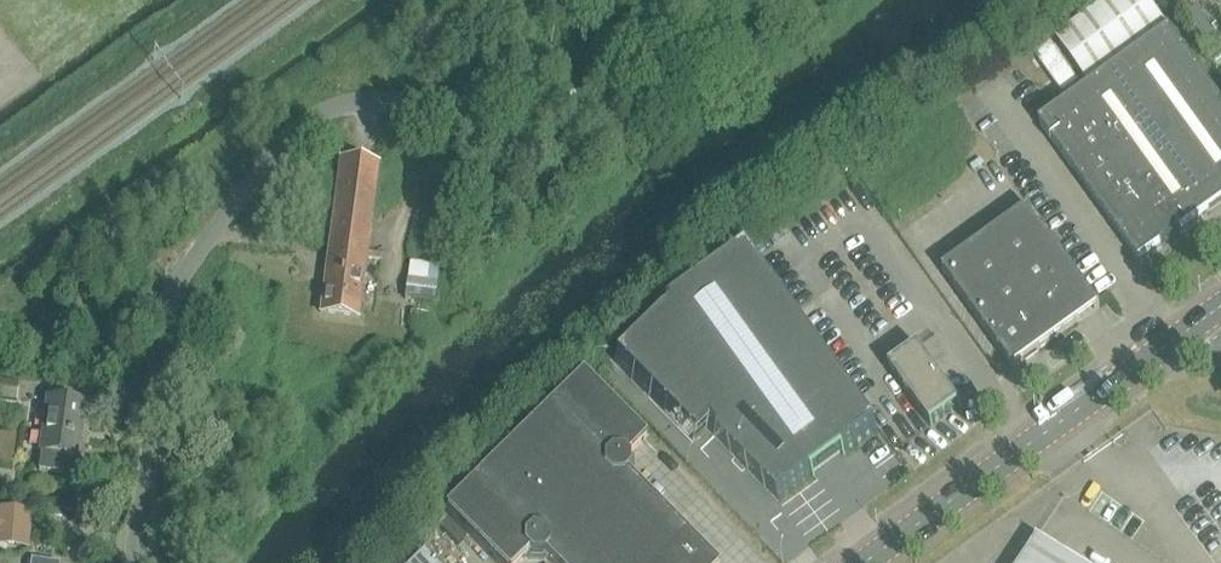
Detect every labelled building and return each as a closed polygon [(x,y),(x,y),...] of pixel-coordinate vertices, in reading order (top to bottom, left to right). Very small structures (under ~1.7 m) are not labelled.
[(1140,262),(1220,203),(1220,101),(1170,30),(1040,123),(1140,262)] [(320,314),(358,319),(380,158),(342,153),(320,314)] [(943,271),(1014,370),(1016,368),(1098,309),(1100,308),(1030,209),(943,271)] [(658,318),(615,361),(645,392),(645,391),(693,441),(707,427),(779,501),(815,475),(815,473),(842,454),(843,455),(878,429),(749,252),(658,318)] [(408,281),(408,301),(436,301),(436,266),(410,266),(410,281),(408,281)] [(960,406),(918,348),(889,369),(931,427),(960,406)] [(245,362),(253,377),(262,371),(254,357),(245,362)] [(542,559),(545,556),(552,562),(713,562),(627,475),(629,472),(629,461),(626,458),(646,439),(582,375),(445,510),(497,562),(521,562),(528,556),(531,559),(542,559)] [(0,381),(0,398),(17,400),(19,383),(0,381)] [(47,399),(40,452),(42,452),(40,470),(62,473),(65,455),(78,457),(86,405),(47,399)] [(26,544),(29,513),(0,510),(0,542),(26,544)] [(1039,538),(1023,562),(1077,562),(1039,538)]
